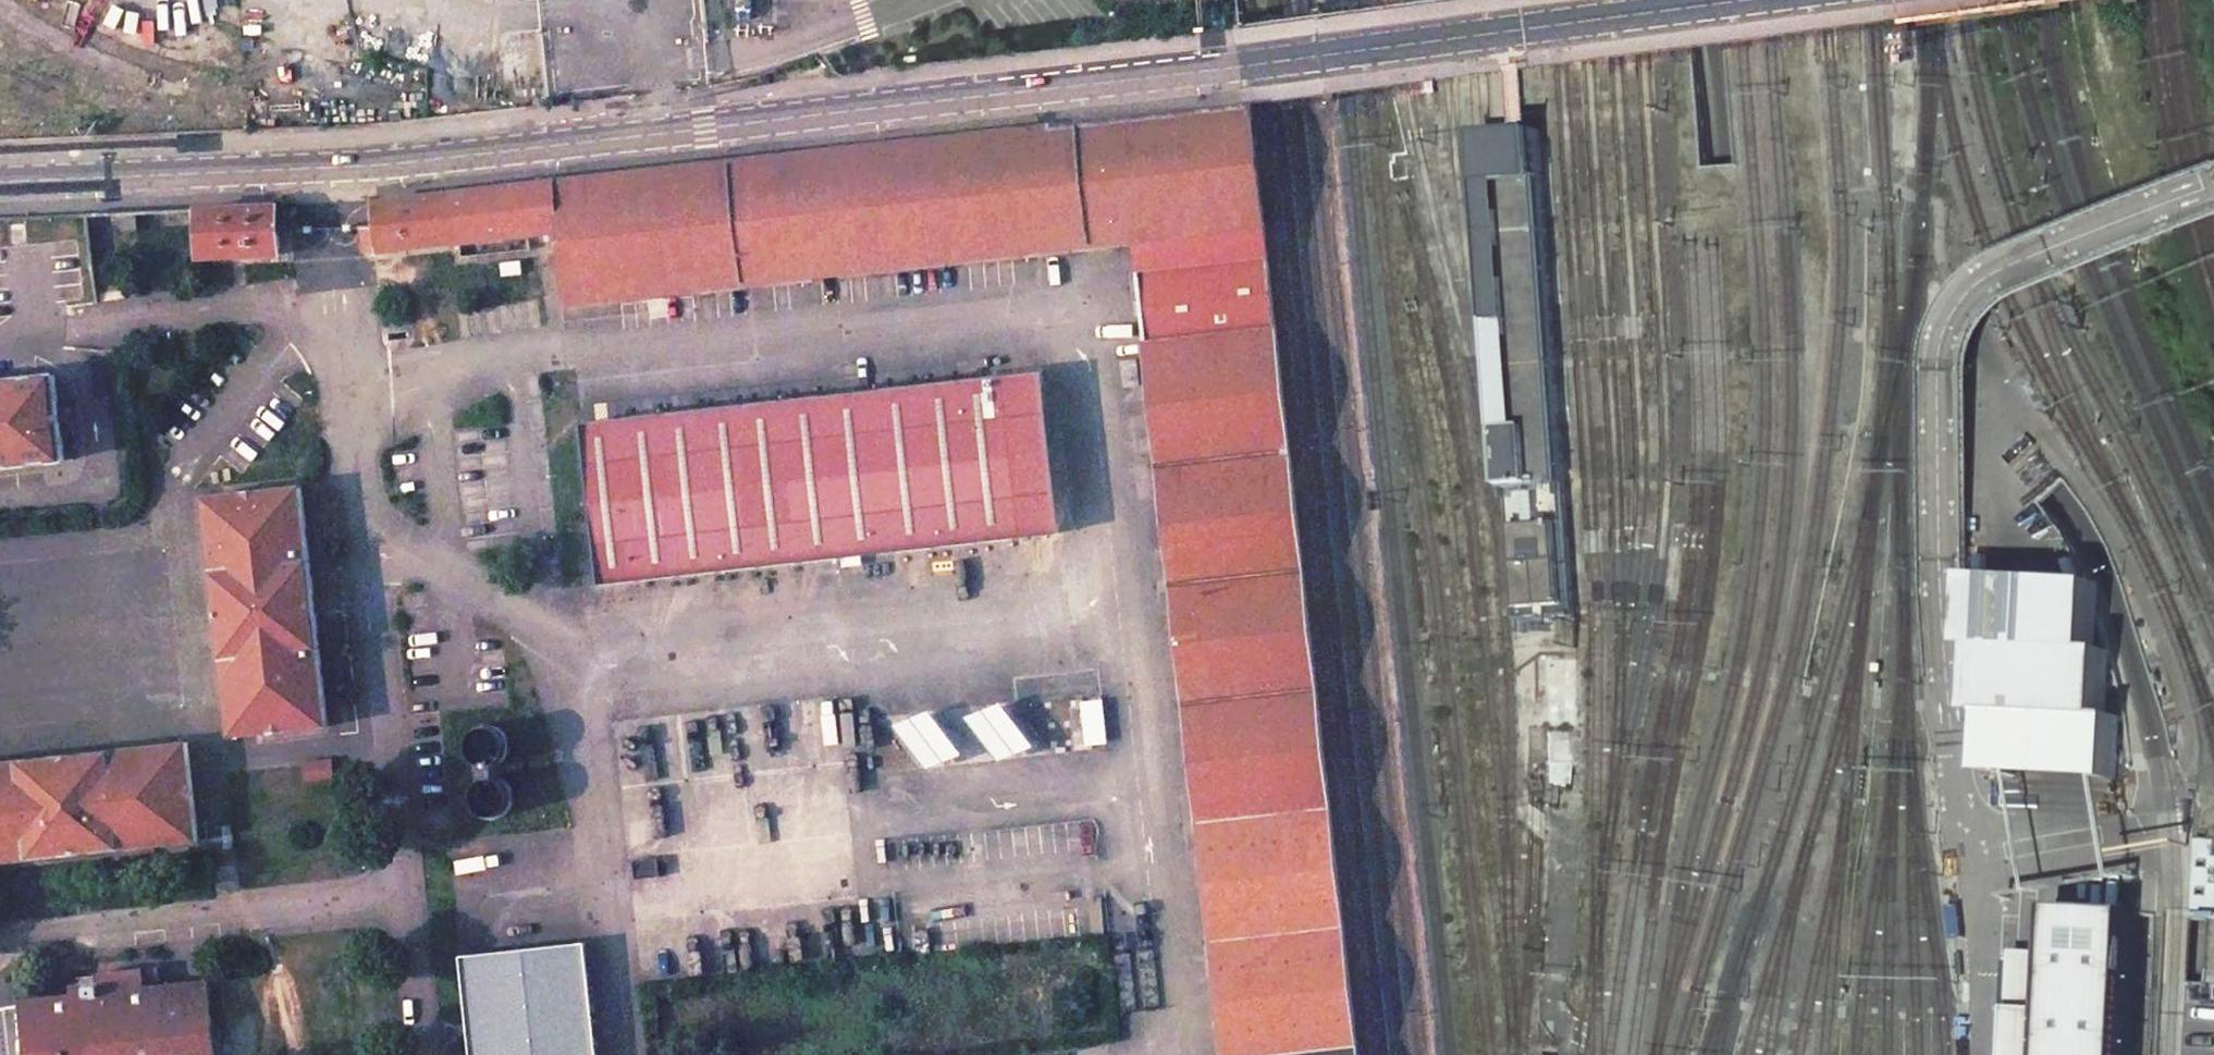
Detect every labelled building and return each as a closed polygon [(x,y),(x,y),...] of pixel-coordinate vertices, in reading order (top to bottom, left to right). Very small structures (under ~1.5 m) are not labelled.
[(361,226),(363,253),(559,230),(567,303),(1131,238),(1144,349),(1112,352),(1117,400),(1150,397),(1224,1054),(1358,1054),(1251,104),(374,202),(377,224),(361,226)] [(1507,134),(1486,135),(1519,618),(1576,616),(1542,132),(1525,133),(1518,133),(1507,134)] [(277,206),(197,209),(198,258),(279,255),(277,228),(277,206)] [(1041,369),(581,423),(598,584),(1062,533),(1041,369)] [(0,381),(0,468),(64,461),(55,375),(0,381)] [(297,481),(202,492),(231,733),(326,721),(297,481)] [(2099,583),(1976,577),(1974,647),(1984,648),(1981,713),(1996,714),(1992,772),(2118,780),(2120,717),(2106,716),(2110,651),(2096,650),(2099,583)] [(993,760),(1027,744),(1006,696),(971,711),(993,760)] [(937,703),(900,717),(919,768),(956,754),(937,703)] [(0,762),(0,864),(195,841),(183,741),(0,762)] [(2060,909),(2057,965),(2014,962),(2009,1054),(2130,1054),(2135,957),(2137,914),(2060,909)] [(467,961),(478,1054),(593,1054),(580,947),(467,961)] [(22,998),(29,1054),(210,1054),(201,978),(22,998)]
